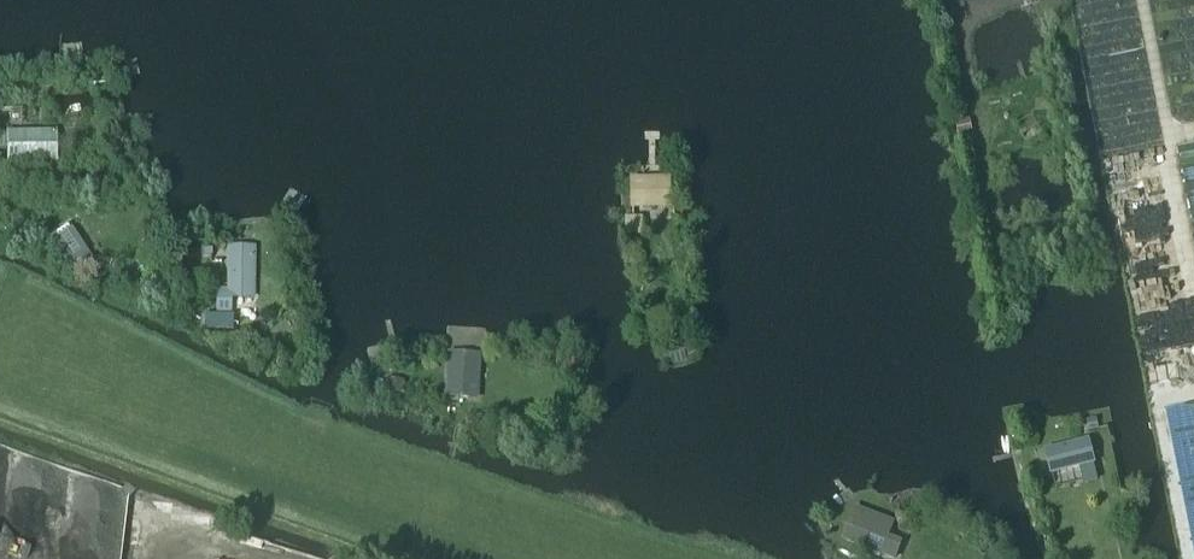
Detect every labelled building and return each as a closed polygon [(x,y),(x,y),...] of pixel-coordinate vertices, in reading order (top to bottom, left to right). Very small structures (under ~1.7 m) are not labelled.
[(956,124),(960,143),(971,141),(967,122),(956,124)] [(55,133),(7,134),(7,167),(55,166),(55,133)] [(670,181),(631,182),(631,208),(671,207),(670,181)] [(641,223),(625,223),(625,235),(641,234),(641,223)] [(67,227),(50,238),(62,258),(72,273),(81,267),(83,270),(90,266),(87,262),(89,261),(67,227)] [(230,249),(230,285),(252,285),(253,249),(230,249)] [(231,293),(227,293),(216,293),(216,314),(230,314),(231,301),(231,293)] [(214,334),(224,335),(225,319),(215,319),(214,334)] [(689,324),(687,333),(694,335),(697,326),(689,324)] [(392,346),(367,352),(371,367),(371,368),(396,363),(395,359),(392,346)] [(450,358),(447,395),(477,397),(479,360),(450,358)] [(385,391),(401,394),(403,384),(386,381),(385,391)] [(1088,443),(1047,453),(1052,475),(1093,464),(1088,443)] [(862,533),(849,528),(844,540),(894,558),(898,547),(886,542),(890,531),(866,522),(862,533)]
